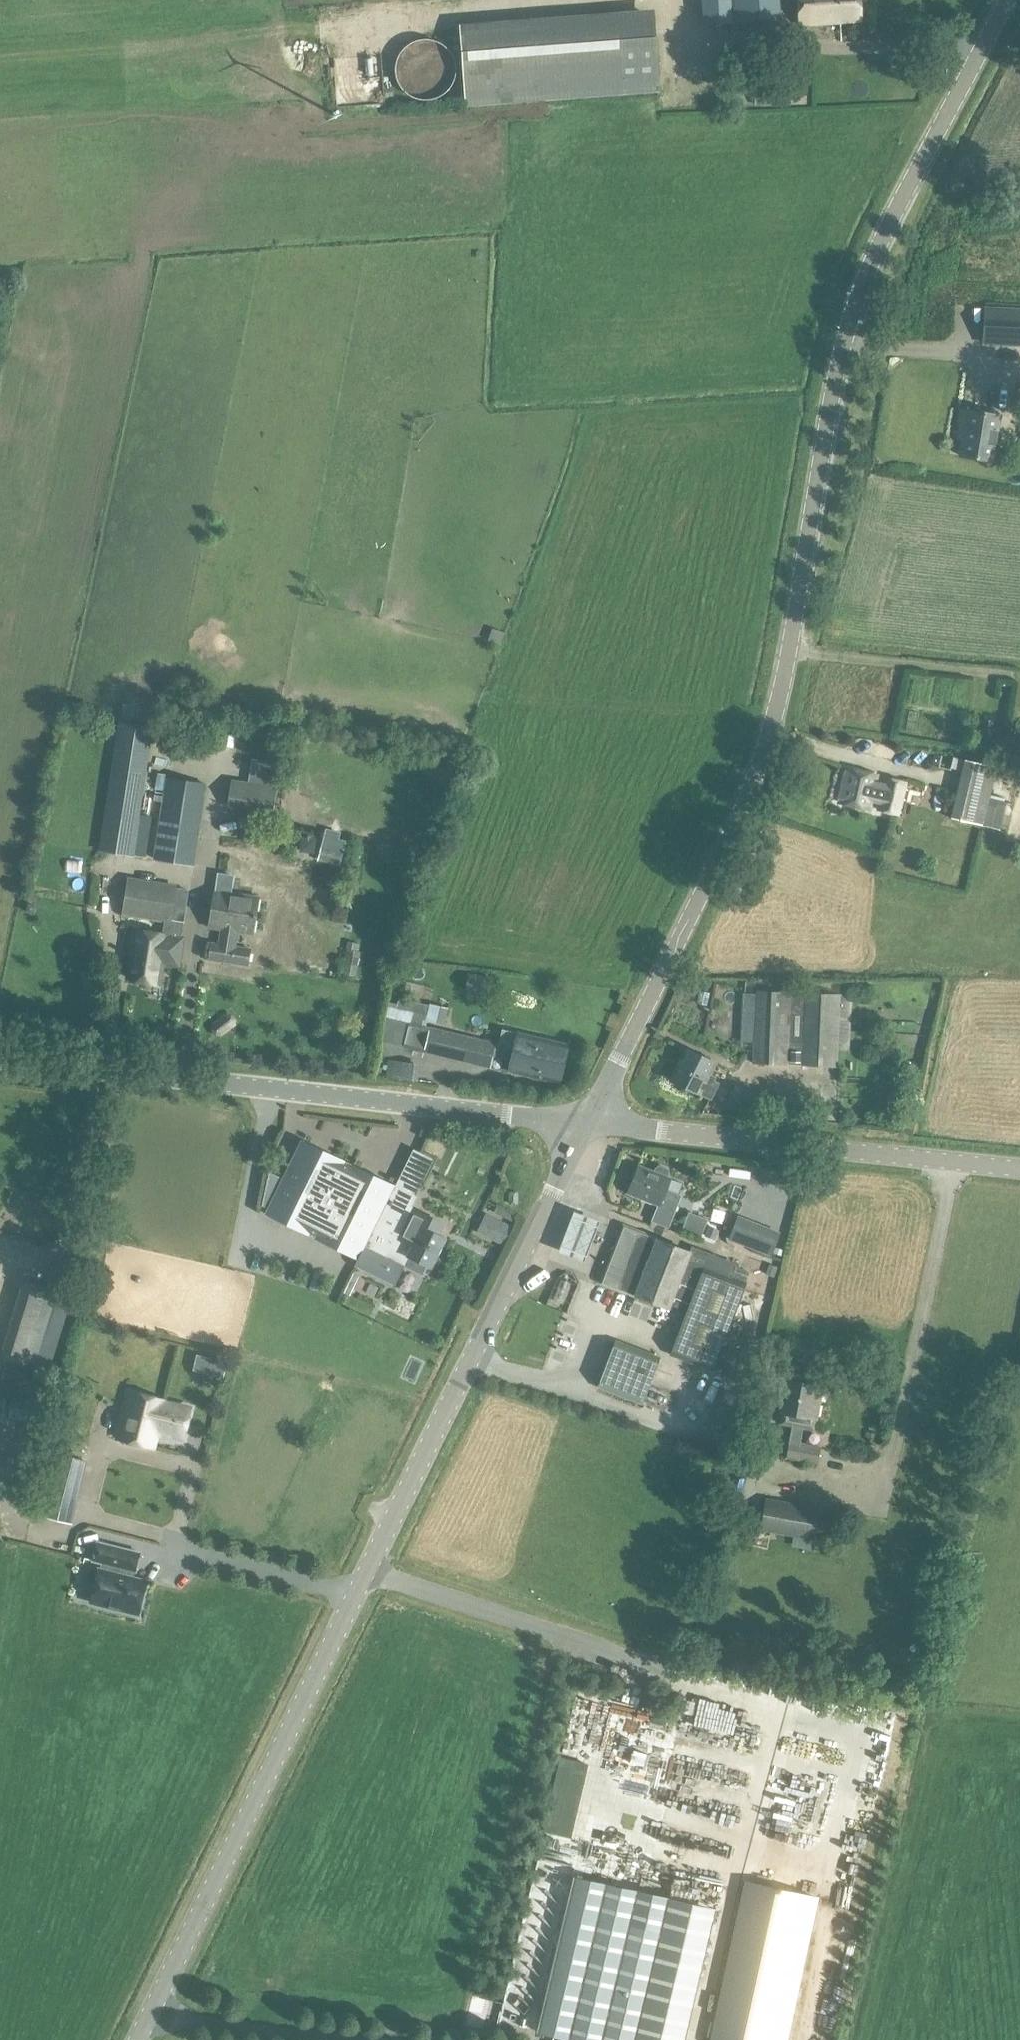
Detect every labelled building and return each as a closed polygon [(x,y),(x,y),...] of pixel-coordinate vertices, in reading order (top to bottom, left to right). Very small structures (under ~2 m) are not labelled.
[(800,24),(860,20),(859,0),(799,0),(800,24)] [(780,4),(712,9),(702,9),(703,23),(713,22),(781,18),(780,4)] [(590,97),(583,16),(460,26),(467,107),(590,97)] [(443,82),(437,48),(404,54),(410,88),(443,82)] [(983,345),(1019,347),(1019,308),(985,307),(983,345)] [(957,455),(993,462),(1001,415),(963,409),(960,425),(962,425),(957,455)] [(119,725),(99,851),(146,858),(153,810),(146,809),(148,798),(141,797),(152,729),(119,725)] [(952,765),(951,768),(963,771),(964,769),(965,761),(965,760),(953,758),(952,765)] [(847,767),(839,800),(869,807),(871,798),(882,801),(880,809),(898,813),(906,780),(887,776),(885,785),(874,783),(876,773),(847,767)] [(206,782),(166,776),(154,860),(194,866),(206,782)] [(233,780),(230,797),(272,803),(275,786),(233,780)] [(923,790),(921,805),(937,807),(939,791),(923,790)] [(988,805),(957,798),(952,818),(983,825),(988,805)] [(128,878),(122,913),(185,923),(191,888),(128,878)] [(215,890),(209,927),(222,929),(220,945),(212,943),(210,959),(248,965),(250,949),(235,947),(236,939),(237,931),(253,934),(259,897),(215,890)] [(178,964),(182,938),(143,932),(139,958),(178,964)] [(360,944),(349,942),(347,950),(348,950),(359,952),(360,944)] [(99,987),(96,972),(86,973),(89,989),(99,987)] [(755,989),(753,1041),(752,1064),(788,1066),(788,1065),(838,1067),(838,1050),(841,1000),(841,994),(792,992),(792,991),(755,989)] [(432,1022),(444,1025),(448,1008),(436,1005),(432,1022)] [(226,1013),(212,1024),(211,1028),(216,1035),(220,1035),(235,1025),(236,1019),(232,1013),(226,1013)] [(884,1022),(851,1022),(851,1043),(884,1043),(884,1022)] [(407,1038),(406,1043),(426,1047),(430,1030),(409,1025),(407,1038)] [(496,1042),(431,1026),(425,1052),(490,1067),(496,1042)] [(518,1032),(517,1032),(502,1028),(498,1047),(514,1051),(509,1071),(559,1083),(568,1045),(518,1033),(518,1032)] [(716,1077),(710,1074),(716,1062),(686,1047),(671,1079),(701,1093),(700,1094),(712,1100),(720,1083),(715,1080),(716,1077)] [(389,1061),(387,1078),(418,1082),(420,1064),(389,1061)] [(728,1099),(748,1109),(749,1109),(757,1093),(736,1082),(728,1099)] [(816,1103),(833,1109),(840,1092),(823,1086),(816,1103)] [(294,1199),(282,1223),(358,1260),(397,1184),(368,1170),(302,1138),(282,1177),(300,1186),(294,1199)] [(682,1195),(666,1188),(671,1177),(640,1164),(629,1192),(658,1204),(651,1221),(669,1228),(682,1195)] [(420,1195),(397,1184),(358,1260),(355,1266),(395,1286),(405,1267),(423,1276),(428,1266),(432,1268),(448,1237),(441,1233),(445,1223),(414,1208),(420,1195)] [(509,1192),(509,1204),(519,1204),(519,1192),(509,1192)] [(574,1259),(590,1218),(565,1208),(549,1250),(574,1259)] [(758,1223),(739,1215),(729,1240),(748,1247),(758,1223)] [(497,1218),(488,1237),(505,1245),(514,1226),(497,1218)] [(689,1251),(638,1232),(623,1226),(602,1283),(670,1308),(671,1306),(686,1312),(670,1355),(713,1372),(746,1284),(732,1279),(737,1264),(691,1246),(689,1251)] [(709,1226),(706,1235),(715,1238),(718,1229),(709,1226)] [(778,1250),(779,1234),(767,1232),(766,1249),(778,1250)] [(354,1273),(344,1293),(350,1295),(360,1275),(354,1273)] [(553,1299),(568,1302),(573,1280),(557,1276),(553,1299)] [(17,1312),(47,1322),(57,1291),(26,1282),(17,1312)] [(20,1352),(22,1319),(6,1318),(4,1351),(20,1352)] [(643,1405),(661,1356),(616,1339),(597,1388),(643,1405)] [(794,1370),(792,1380),(787,1380),(781,1411),(794,1414),(792,1426),(809,1430),(811,1417),(817,1418),(820,1402),(814,1401),(817,1385),(810,1384),(811,1377),(811,1373),(807,1369),(798,1368),(794,1370)] [(155,1447),(158,1434),(162,1435),(163,1431),(183,1436),(190,1409),(163,1402),(163,1401),(130,1392),(118,1437),(155,1447)] [(822,1446),(789,1440),(786,1458),(818,1464),(822,1446)] [(51,1451),(36,1514),(71,1522),(86,1459),(51,1451)] [(732,1476),(723,1516),(737,1520),(747,1479),(732,1476)] [(765,1501),(760,1529),(814,1539),(819,1511),(765,1501)] [(135,1570),(139,1552),(99,1541),(94,1560),(104,1562),(102,1569),(100,1568),(92,1601),(138,1613),(146,1580),(131,1576),(132,1570),(135,1570)] [(808,1805),(812,1790),(781,1782),(777,1797),(808,1805)] [(574,1877),(538,2031),(575,2039),(635,2039),(660,1932),(629,1926),(637,1891),(574,1877)] [(725,1997),(711,1993),(707,2011),(721,2014),(716,2039),(782,2039),(813,1895),(751,1881),(747,1899),(741,1897),(734,1927),(740,1929),(725,1997)] [(629,1926),(660,1932),(635,2039),(684,2039),(707,1940),(714,1908),(637,1891),(629,1926)]
